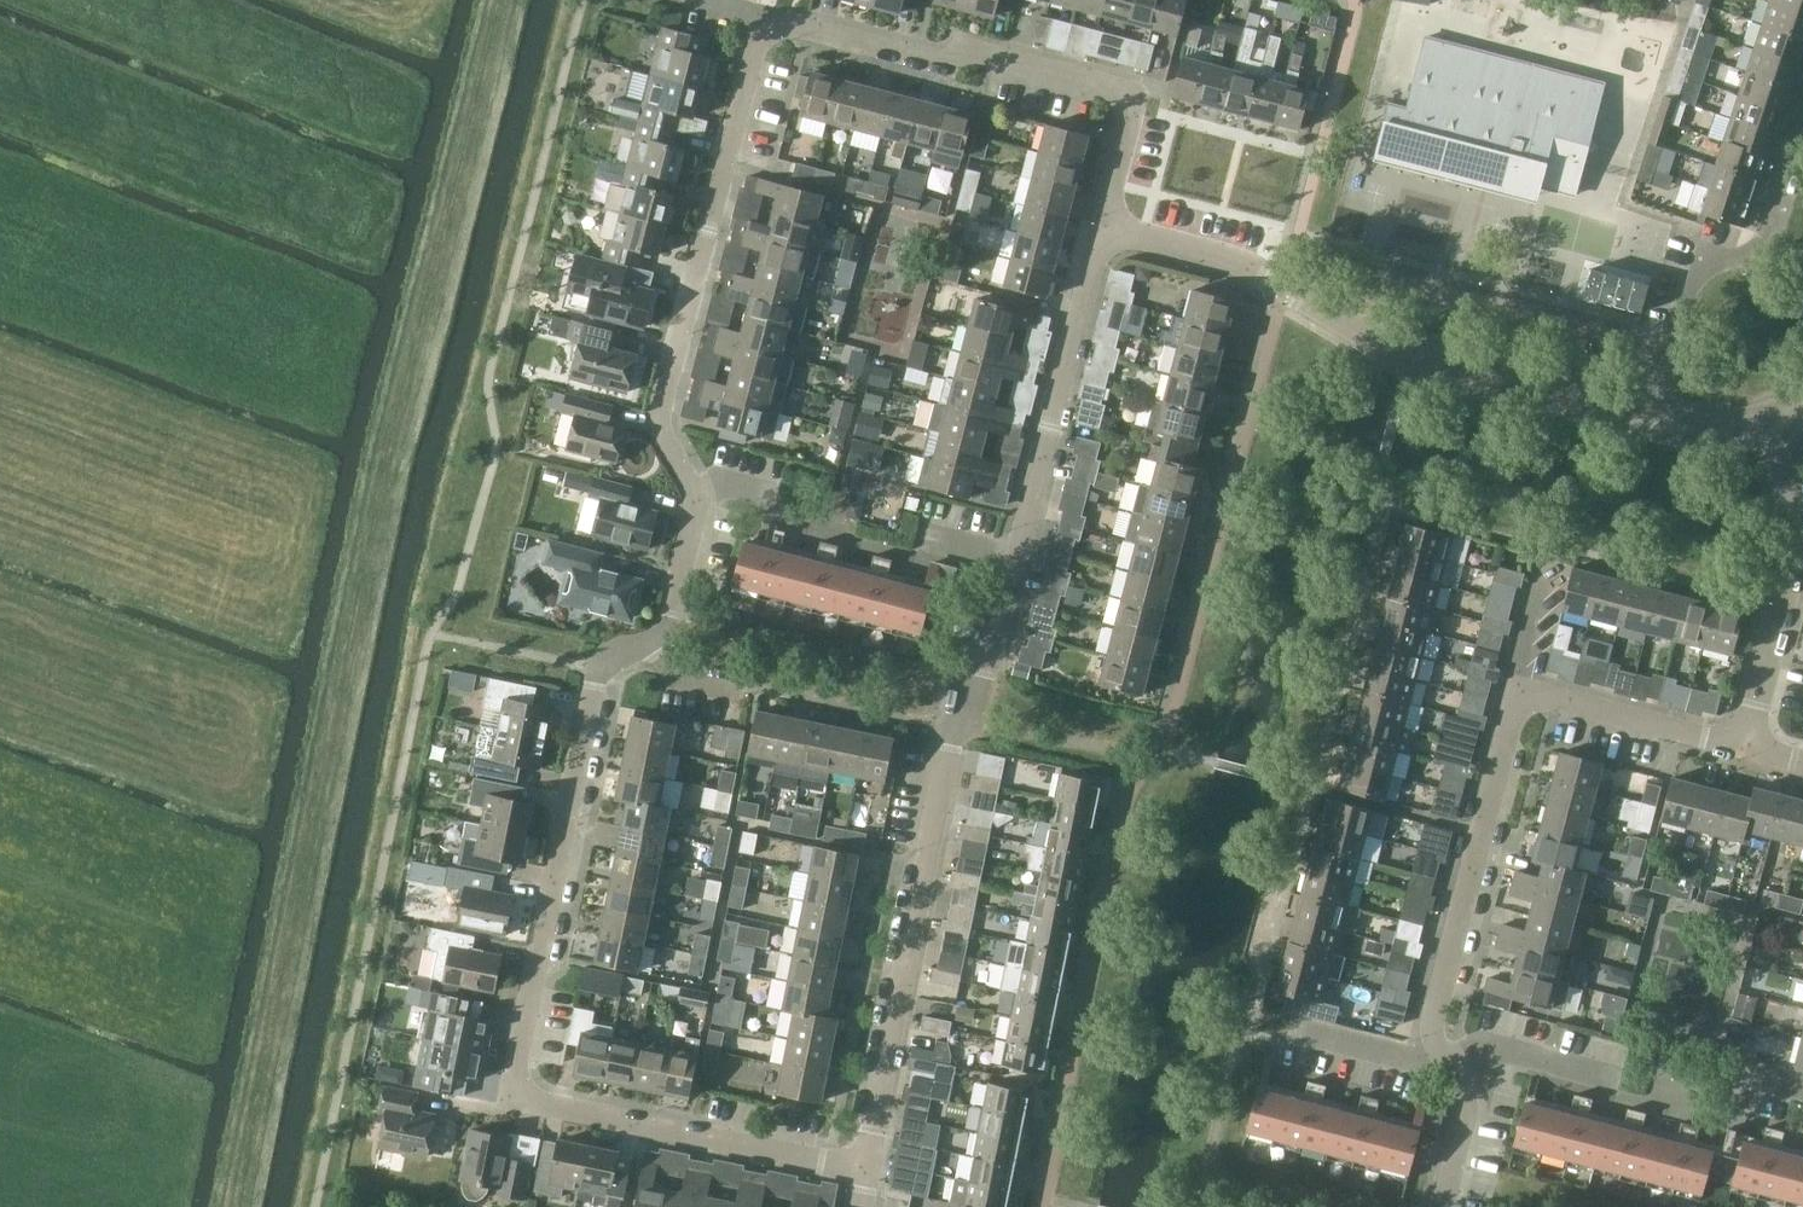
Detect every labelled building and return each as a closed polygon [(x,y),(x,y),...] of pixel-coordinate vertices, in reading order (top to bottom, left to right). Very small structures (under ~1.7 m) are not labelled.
[(870,5),(899,12),(902,0),(871,0),(870,5)] [(964,8),(966,0),(935,0),(934,1),(964,8)] [(964,8),(993,16),(997,0),(966,0),(964,8)] [(1101,14),(1105,0),(1079,0),(1077,8),(1101,14)] [(1126,20),(1131,0),(1105,0),(1101,14),(1126,20)] [(1151,27),(1158,0),(1131,0),(1126,20),(1151,27)] [(1151,27),(1178,34),(1187,0),(1158,0),(1151,27)] [(1770,1),(1802,12),(1802,0),(1771,0),(1770,1)] [(1763,24),(1802,37),(1802,12),(1770,1),(1763,24)] [(1692,12),(1688,25),(1702,30),(1706,17),(1692,12)] [(1040,15),(1037,27),(1050,31),(1053,18),(1040,15)] [(1755,47),(1800,62),(1802,53),(1802,37),(1763,24),(1755,47)] [(1186,43),(1197,46),(1202,28),(1191,25),(1186,43)] [(1702,30),(1688,25),(1683,39),(1697,44),(1702,30)] [(1224,108),(1248,115),(1262,63),(1248,59),(1255,29),(1245,26),(1237,56),(1234,69),(1224,108)] [(1050,31),(1037,27),(1034,40),(1047,43),(1050,31)] [(663,28),(651,74),(701,87),(709,58),(696,54),(701,38),(663,28)] [(1091,28),(1088,41),(1100,44),(1104,31),(1091,28)] [(1198,102),(1224,108),(1234,69),(1219,65),(1227,34),(1216,32),(1208,62),(1198,102)] [(1274,121),(1284,82),(1286,74),(1272,70),(1281,37),(1270,34),(1262,63),(1248,115),(1251,115),(1252,121),(1260,123),(1263,118),(1274,121)] [(1600,148),(1591,133),(1601,95),(1566,86),(1570,74),(1427,36),(1408,109),(1390,104),(1386,121),(1385,121),(1376,158),(1483,187),(1488,169),(1539,183),(1538,186),(1575,195),(1586,156),(1600,148)] [(1100,44),(1088,41),(1085,53),(1097,56),(1100,44)] [(1142,41),(1139,54),(1151,57),(1154,44),(1142,41)] [(1755,47),(1747,71),(1792,86),(1800,62),(1755,47)] [(1284,82),(1274,121),(1275,122),(1277,127),(1285,129),(1289,125),(1300,128),(1306,107),(1314,109),(1319,91),(1295,85),(1295,83),(1297,84),(1300,71),(1299,71),(1303,54),(1292,51),(1286,74),(1284,82)] [(1151,57),(1139,54),(1135,66),(1148,70),(1151,57)] [(1172,95),(1198,102),(1208,62),(1182,56),(1172,95)] [(1677,59),(1672,72),(1686,77),(1690,63),(1677,59)] [(801,114),(828,121),(839,79),(829,77),(829,71),(816,68),(813,72),(812,72),(810,77),(801,75),(795,97),(805,99),(801,114)] [(1747,71),(1740,94),(1785,109),(1792,86),(1747,71)] [(1686,77),(1672,72),(1667,86),(1681,91),(1686,77)] [(651,74),(639,120),(677,130),(681,114),(694,117),(701,87),(651,74)] [(828,121),(855,128),(866,86),(839,79),(828,121)] [(855,128),(881,135),(892,93),(866,86),(855,128)] [(881,135),(908,142),(919,100),(892,93),(881,135)] [(1740,94),(1732,117),(1777,132),(1785,109),(1740,94)] [(1683,128),(1688,114),(1675,110),(1678,100),(1664,95),(1656,119),(1670,124),(1683,128)] [(934,149),(935,149),(946,107),(936,104),(936,99),(923,96),(920,100),(919,100),(908,142),(934,149)] [(974,114),(946,107),(935,149),(934,149),(931,160),(960,168),(974,114)] [(980,115),(975,135),(990,138),(995,119),(980,115)] [(1732,117),(1724,141),(1769,156),(1777,132),(1732,117)] [(1670,124),(1656,119),(1649,142),(1663,146),(1670,124)] [(639,120),(627,167),(665,176),(677,180),(685,149),(673,146),(677,130),(639,120)] [(1047,124),(1040,151),(1082,162),(1089,134),(1047,124)] [(990,138),(975,135),(970,154),(985,158),(990,138)] [(1724,141),(1717,164),(1762,179),(1769,156),(1724,141)] [(1040,151),(1033,178),(1075,189),(1082,162),(1040,151)] [(1645,152),(1641,166),(1655,171),(1660,157),(1645,152)] [(793,177),(812,182),(816,168),(796,162),(793,177)] [(1717,164),(1709,188),(1754,203),(1762,179),(1717,164)] [(1655,171),(1641,166),(1636,180),(1650,184),(1655,171)] [(603,208),(621,213),(665,225),(666,223),(670,224),(675,207),(670,206),(673,195),(660,192),(665,176),(627,167),(623,184),(612,181),(605,208),(603,207),(603,208)] [(816,168),(812,182),(832,187),(836,173),(816,168)] [(967,168),(961,189),(976,192),(981,172),(967,168)] [(778,196),(774,211),(816,222),(823,194),(781,183),(748,175),(745,188),(778,196)] [(846,190),(865,196),(869,181),(849,176),(846,190)] [(1033,178),(1026,205),(1068,216),(1075,189),(1033,178)] [(869,181),(865,196),(885,201),(889,186),(869,181)] [(1754,203),(1709,188),(1700,213),(1745,228),(1754,203)] [(976,192),(961,189),(956,208),(971,212),(976,192)] [(899,204),(919,209),(922,195),(903,190),(899,204)] [(922,195),(919,209),(939,215),(942,200),(922,195)] [(1026,205),(1019,232),(1061,242),(1068,216),(1026,205)] [(737,217),(734,229),(820,251),(827,225),(816,222),(774,211),(770,226),(737,217)] [(665,225),(621,213),(614,242),(608,240),(603,258),(641,268),(645,251),(658,255),(665,225)] [(953,222),(948,242),(962,245),(967,226),(953,222)] [(760,264),(802,275),(813,278),(820,251),(734,229),(731,241),(764,250),(760,264)] [(1019,232),(1012,258),(1054,269),(1061,242),(1019,232)] [(860,249),(863,237),(851,234),(848,246),(860,249)] [(962,245),(948,242),(942,261),(957,265),(962,245)] [(595,284),(588,312),(644,327),(653,292),(621,284),(626,267),(578,255),(572,278),(595,284)] [(1054,269),(1012,258),(1005,286),(1047,296),(1054,269)] [(723,271),(720,282),(795,302),(802,275),(760,264),(756,279),(723,271)] [(1138,264),(1135,279),(1143,281),(1150,277),(1153,268),(1138,264)] [(1592,270),(1584,297),(1641,313),(1648,285),(1592,270)] [(850,288),(852,281),(838,277),(836,284),(850,288)] [(750,303),(746,318),(788,328),(795,302),(720,282),(717,294),(750,303)] [(1111,286),(1108,298),(1132,304),(1135,293),(1111,286)] [(1193,289),(1186,318),(1228,329),(1235,300),(1193,289)] [(977,298),(970,326),(1011,337),(1015,322),(1048,330),(1052,318),(1019,309),(977,298)] [(1132,304),(1108,298),(1105,310),(1129,316),(1132,304)] [(709,324),(706,336),(781,355),(788,328),(746,318),(742,333),(709,324)] [(1186,318),(1178,346),(1220,357),(1228,329),(1186,318)] [(580,341),(571,377),(627,392),(636,355),(611,348),(615,331),(573,320),(568,338),(580,341)] [(970,326),(963,353),(1037,372),(1040,360),(1008,351),(1011,337),(970,326)] [(732,371),(786,385),(788,385),(794,359),(781,355),(706,336),(703,348),(736,356),(732,371)] [(1097,343),(1094,354),(1117,360),(1120,349),(1097,343)] [(1178,346),(1171,374),(1213,385),(1220,357),(1178,346)] [(963,353),(956,379),(997,390),(1001,375),(1034,384),(1037,372),(963,353)] [(1117,360),(1094,354),(1091,366),(1114,372),(1117,360)] [(850,373),(862,376),(865,365),(853,362),(850,373)] [(873,365),(868,383),(887,388),(892,370),(873,365)] [(696,377),(692,389),(779,412),(786,385),(732,371),(728,386),(696,377)] [(1206,413),(1206,411),(1211,412),(1214,399),(1210,398),(1213,385),(1171,374),(1164,402),(1206,413)] [(947,376),(940,404),(1023,425),(1026,413),(993,405),(997,390),(956,379),(947,376)] [(779,412),(692,389),(689,401),(722,410),(718,425),(772,439),(779,412)] [(866,393),(863,407),(876,410),(880,397),(866,393)] [(614,406),(598,402),(567,394),(563,411),(576,414),(567,449),(616,462),(625,427),(609,423),(614,406)] [(1106,405),(1082,399),(1076,423),(1100,429),(1106,405)] [(1198,442),(1206,413),(1164,402),(1155,400),(1146,429),(1151,430),(1148,440),(1143,439),(1143,440),(1153,443),(1195,454),(1198,442)] [(931,430),(941,432),(983,443),(987,428),(1020,437),(1023,425),(940,404),(938,403),(931,430)] [(860,413),(855,434),(871,438),(877,417),(860,413)] [(835,443),(844,445),(847,431),(833,428),(831,436),(835,443)] [(925,456),(925,457),(1009,478),(1012,467),(979,458),(983,443),(941,432),(935,459),(925,456)] [(869,444),(853,439),(847,464),(863,468),(869,444)] [(1159,460),(1152,486),(1194,497),(1201,468),(1192,466),(1195,454),(1153,443),(1149,457),(1159,460)] [(1078,454),(1075,466),(1098,472),(1102,460),(1078,454)] [(1009,478),(925,457),(918,484),(969,497),(973,481),(1006,490),(1009,478)] [(1098,472),(1075,466),(1072,477),(1095,484),(1098,472)] [(567,472),(563,486),(575,489),(579,475),(567,472)] [(601,498),(592,534),(648,549),(658,512),(627,504),(632,487),(594,478),(590,495),(601,498)] [(1133,511),(1145,514),(1186,525),(1187,523),(1192,524),(1196,511),(1191,509),(1194,497),(1152,486),(1140,483),(1133,511)] [(847,516),(858,519),(859,519),(861,512),(856,503),(850,502),(847,516)] [(1063,510),(1060,522),(1084,528),(1087,516),(1063,510)] [(1145,514),(1137,542),(1179,553),(1186,525),(1145,514)] [(733,584),(760,591),(778,523),(770,521),(764,547),(744,542),(733,584)] [(1084,528),(1060,522),(1057,534),(1081,540),(1084,528)] [(760,591),(787,598),(798,556),(772,549),(774,542),(782,544),(785,531),(777,529),(778,523),(760,591)] [(1408,523),(1402,547),(1448,560),(1454,535),(1408,523)] [(518,533),(514,548),(525,550),(529,536),(518,533)] [(591,608),(630,619),(632,614),(635,612),(637,605),(635,602),(640,581),(597,570),(602,554),(549,541),(543,562),(565,568),(557,599),(578,605),(580,608),(587,610),(591,608)] [(830,543),(821,541),(818,553),(827,556),(830,543)] [(1137,542),(1130,570),(1172,581),(1179,553),(1137,542)] [(836,558),(839,545),(830,543),(827,556),(836,558)] [(1398,565),(1396,572),(1441,584),(1448,560),(1402,547),(1401,551),(1396,553),(1394,558),(1398,565)] [(883,557),(874,554),(871,567),(880,570),(883,557)] [(787,598),(814,605),(825,563),(798,556),(787,598)] [(883,557),(880,570),(889,572),(892,559),(883,557)] [(814,605),(840,612),(851,570),(825,563),(814,605)] [(905,584),(894,626),(921,633),(932,591),(950,595),(957,570),(931,563),(924,589),(905,584)] [(1048,566),(1045,578),(1069,584),(1072,572),(1048,566)] [(1494,580),(1508,584),(1512,570),(1498,566),(1494,580)] [(1562,610),(1591,617),(1602,575),(1573,568),(1562,610)] [(840,612),(867,619),(878,577),(851,570),(840,612)] [(1130,570),(1123,598),(1164,609),(1172,581),(1130,570)] [(1512,570),(1508,584),(1522,587),(1526,573),(1512,570)] [(1396,572),(1389,596),(1435,608),(1441,584),(1396,572)] [(1591,617),(1619,625),(1630,583),(1602,575),(1591,617)] [(867,619),(894,626),(905,584),(878,577),(867,619)] [(1069,584),(1045,578),(1042,590),(1066,596),(1069,584)] [(1619,625),(1647,632),(1658,590),(1630,583),(1619,625)] [(1647,632),(1675,639),(1686,597),(1658,590),(1647,632)] [(1389,596),(1383,620),(1429,632),(1435,608),(1389,596)] [(1675,639),(1703,647),(1714,605),(1686,597),(1675,639)] [(1123,598),(1115,626),(1157,637),(1164,609),(1123,598)] [(1714,605),(1703,647),(1732,654),(1743,612),(1714,605)] [(1481,628),(1496,631),(1499,617),(1485,614),(1481,628)] [(1499,617),(1496,631),(1510,635),(1513,621),(1499,617)] [(1383,620),(1377,644),(1423,656),(1429,632),(1383,620)] [(1034,622),(1031,634),(1054,640),(1057,629),(1034,622)] [(1115,626),(1108,654),(1150,665),(1157,637),(1115,626)] [(1054,640),(1031,634),(1028,646),(1051,652),(1054,640)] [(1377,644),(1371,668),(1416,680),(1423,656),(1377,644)] [(1546,670),(1559,674),(1565,650),(1552,647),(1546,670)] [(1150,665),(1108,654),(1100,684),(1142,695),(1150,665)] [(1457,657),(1455,665),(1471,669),(1473,661),(1457,657)] [(1591,682),(1603,685),(1609,662),(1597,659),(1591,682)] [(1469,676),(1483,679),(1487,665),(1473,661),(1471,669),(1469,676)] [(1017,662),(1014,674),(1013,675),(1028,678),(1028,677),(1031,666),(1017,662)] [(1609,662),(1603,685),(1615,688),(1621,665),(1609,662)] [(1487,665),(1483,679),(1497,683),(1501,669),(1487,665)] [(1371,668),(1364,692),(1410,704),(1416,680),(1371,668)] [(1647,697),(1659,700),(1665,676),(1653,673),(1647,697)] [(1665,676),(1659,700),(1671,703),(1677,679),(1665,676)] [(503,711),(499,729),(545,738),(551,707),(521,701),(525,684),(489,677),(483,707),(503,711)] [(1709,688),(1703,712),(1716,715),(1722,691),(1709,688)] [(1364,692),(1358,715),(1417,730),(1423,707),(1410,704),(1364,692)] [(1457,723),(1471,727),(1474,713),(1460,709),(1457,723)] [(748,753),(776,758),(785,716),(757,710),(748,753)] [(1474,713),(1471,727),(1485,731),(1488,717),(1474,713)] [(633,715),(627,743),(670,752),(675,724),(633,715)] [(1358,715),(1352,739),(1398,751),(1411,755),(1417,730),(1358,715)] [(776,758),(803,764),(812,722),(785,716),(776,758)] [(803,764),(830,769),(839,727),(812,722),(803,764)] [(545,738),(499,729),(480,725),(479,730),(477,730),(474,743),(476,743),(474,755),(473,755),(469,772),(505,779),(509,763),(539,769),(545,738)] [(830,769),(857,775),(866,732),(839,727),(830,769)] [(866,732),(857,775),(885,780),(886,777),(891,749),(892,748),(894,738),(866,732)] [(725,755),(740,758),(744,737),(729,734),(725,755)] [(1352,739),(1346,763),(1392,775),(1398,751),(1352,739)] [(627,743),(622,770),(664,779),(670,752),(627,743)] [(891,749),(886,777),(894,778),(900,750),(892,748),(891,749)] [(1560,752),(1553,780),(1595,790),(1602,763),(1560,752)] [(1444,771),(1458,775),(1462,761),(1448,757),(1444,771)] [(1462,761),(1458,775),(1472,779),(1476,764),(1462,761)] [(1392,775),(1346,763),(1339,788),(1385,800),(1392,775)] [(616,798),(628,801),(628,799),(659,806),(659,804),(664,779),(622,770),(616,798)] [(722,771),(718,791),(733,794),(737,774),(722,771)] [(1061,773),(1056,799),(1097,808),(1102,781),(1061,773)] [(970,788),(983,791),(986,777),(973,774),(970,788)] [(486,808),(483,824),(526,832),(532,803),(502,797),(504,784),(475,777),(469,804),(486,808)] [(986,777),(983,791),(998,794),(1001,780),(986,777)] [(1661,820),(1688,827),(1699,785),(1671,778),(1661,820)] [(1553,780),(1546,806),(1588,817),(1595,790),(1553,780)] [(1647,783),(1642,802),(1656,806),(1661,786),(1647,783)] [(1688,827),(1715,834),(1726,792),(1699,785),(1688,827)] [(1438,787),(1432,812),(1457,819),(1463,793),(1438,787)] [(1746,830),(1771,837),(1782,795),(1754,787),(1751,799),(1754,799),(1746,830)] [(733,794),(718,791),(714,811),(729,814),(733,794)] [(1743,841),(1746,830),(1754,799),(1751,799),(1726,792),(1715,834),(1743,841)] [(1798,843),(1802,823),(1802,800),(1782,795),(1771,837),(1798,843)] [(1327,798),(1321,822),(1366,834),(1373,810),(1327,798)] [(628,799),(628,801),(623,826),(665,835),(671,806),(659,804),(659,806),(628,799)] [(1056,799),(1051,823),(1092,832),(1097,808),(1056,799)] [(739,801),(736,816),(757,820),(760,805),(739,801)] [(1016,803),(1005,801),(1003,812),(1014,814),(1016,803)] [(1651,826),(1656,806),(1642,802),(1637,822),(1651,826)] [(1546,806),(1539,834),(1581,845),(1588,817),(1546,806)] [(770,830),(790,834),(792,819),(772,815),(770,830)] [(792,819),(790,834),(810,838),(812,823),(792,819)] [(1028,837),(1026,843),(1087,856),(1092,832),(1051,823),(1039,821),(1035,839),(1028,837)] [(960,837),(973,839),(976,825),(963,822),(960,837)] [(1321,822),(1314,846),(1360,858),(1366,834),(1321,822)] [(1435,845),(1431,859),(1445,863),(1454,831),(1425,823),(1421,841),(1435,845)] [(520,862),(521,856),(526,856),(530,838),(525,835),(526,832),(483,824),(480,840),(463,837),(457,864),(487,870),(490,856),(520,862)] [(823,839),(843,843),(846,829),(826,825),(823,839)] [(976,825),(973,839),(988,842),(991,828),(976,825)] [(623,826),(617,853),(660,862),(665,835),(623,826)] [(718,827),(714,847),(729,850),(733,830),(718,827)] [(846,829),(843,843),(863,848),(866,833),(846,829)] [(743,832),(739,853),(754,855),(757,835),(743,832)] [(1532,861),(1543,864),(1544,863),(1574,870),(1575,869),(1581,845),(1539,834),(1532,861)] [(1628,856),(1642,859),(1647,840),(1633,836),(1628,856)] [(1417,855),(1431,859),(1435,845),(1421,841),(1417,855)] [(1030,869),(1041,871),(1082,880),(1087,856),(1026,843),(1026,850),(1033,851),(1030,869)] [(816,845),(810,873),(853,882),(858,854),(816,845)] [(1314,846),(1308,870),(1354,882),(1360,858),(1314,846)] [(729,850),(714,847),(710,867),(725,869),(729,850)] [(617,853),(612,880),(654,889),(660,862),(617,853)] [(1637,879),(1642,859),(1628,856),(1623,876),(1637,879)] [(1516,871),(1513,883),(1579,900),(1586,872),(1575,869),(1574,870),(1544,863),(1543,864),(1540,877),(1516,871)] [(465,889),(458,924),(506,933),(513,895),(492,891),(495,876),(448,866),(444,885),(465,889)] [(736,867),(732,887),(747,890),(751,870),(736,867)] [(1308,870),(1302,894),(1348,906),(1354,882),(1308,870)] [(950,885),(964,887),(967,873),(953,871),(950,885)] [(1027,884),(1025,893),(1077,904),(1082,880),(1041,871),(1038,887),(1027,884)] [(853,882),(810,873),(805,900),(847,909),(850,897),(855,898),(857,885),(852,884),(853,882)] [(967,873),(964,887),(978,890),(981,876),(967,873)] [(1651,890),(1670,896),(1674,881),(1654,876),(1651,890)] [(612,880),(606,907),(649,916),(654,889),(612,880)] [(707,880),(703,900),(718,903),(722,883),(707,880)] [(1674,881),(1670,896),(1690,901),(1694,886),(1674,881)] [(1534,901),(1530,916),(1572,927),(1579,900),(1513,883),(1510,895),(1534,901)] [(747,890),(732,887),(728,907),(743,910),(747,890)] [(1405,903),(1419,907),(1422,893),(1408,889),(1405,903)] [(1704,904),(1724,909),(1727,895),(1708,890),(1704,904)] [(1761,904),(1781,909),(1784,895),(1765,890),(1761,904)] [(1034,906),(1032,919),(1073,927),(1077,904),(1025,893),(1015,891),(1012,904),(1023,906),(1023,903),(1034,906)] [(1422,893),(1419,907),(1433,910),(1436,896),(1422,893)] [(1302,894),(1296,918),(1342,930),(1348,906),(1302,894)] [(1653,899),(1633,894),(1631,894),(1626,913),(1648,919),(1653,899)] [(1727,895),(1724,909),(1743,914),(1747,900),(1727,895)] [(1781,909),(1800,914),(1802,904),(1802,900),(1784,895),(1781,909)] [(718,903),(703,900),(699,920),(714,923),(718,903)] [(805,900),(799,927),(842,936),(847,909),(805,900)] [(606,907),(601,934),(643,943),(649,916),(606,907)] [(1502,924),(1499,936),(1565,953),(1572,927),(1530,916),(1526,931),(1502,924)] [(1296,918),(1290,942),(1335,954),(1342,930),(1296,918)] [(940,933),(954,936),(957,922),(943,919),(940,933)] [(1032,919),(1027,944),(1067,953),(1073,927),(1032,919)] [(725,921),(722,942),(737,944),(740,924),(725,921)] [(957,922),(954,936),(969,939),(972,924),(957,922)] [(799,927),(794,954),(836,963),(842,936),(799,927)] [(1385,927),(1381,940),(1394,944),(1396,937),(1398,931),(1397,931),(1385,927)] [(458,996),(461,985),(495,991),(502,956),(473,950),(476,936),(435,928),(431,950),(441,952),(436,979),(447,981),(447,982),(449,982),(446,994),(458,996)] [(1764,938),(1765,935),(1762,932),(1759,931),(1756,934),(1756,937),(1758,940),(1761,940),(1764,938)] [(643,943),(601,934),(595,962),(638,971),(643,943)] [(701,934),(697,954),(712,957),(716,937),(701,934)] [(1520,954),(1516,969),(1558,980),(1565,953),(1499,936),(1496,948),(1520,954)] [(1406,954),(1410,940),(1396,937),(1394,944),(1388,967),(1409,973),(1413,956),(1406,954)] [(1424,944),(1410,940),(1406,954),(1413,956),(1420,958),(1424,944)] [(1011,941),(1006,965),(1063,977),(1067,953),(1027,944),(1011,941)] [(1369,941),(1366,952),(1381,955),(1384,945),(1369,941)] [(737,944),(722,942),(718,962),(733,965),(737,944)] [(1283,966),(1329,978),(1339,980),(1345,956),(1335,954),(1290,942),(1283,966)] [(1631,958),(1638,959),(1641,946),(1634,944),(1631,958)] [(1757,947),(1754,961),(1764,964),(1768,950),(1757,947)] [(712,957),(697,954),(693,974),(708,977),(712,957)] [(794,954),(789,981),(831,990),(836,963),(794,954)] [(1001,989),(1017,992),(1058,1001),(1063,977),(1006,965),(1001,989)] [(1329,978),(1283,966),(1277,991),(1323,1003),(1329,978)] [(930,981),(944,984),(947,970),(933,967),(930,981)] [(1558,980),(1516,969),(1512,984),(1489,978),(1485,990),(1509,997),(1563,1011),(1570,983),(1558,980)] [(947,970),(944,984),(959,987),(961,973),(947,970)] [(1631,986),(1634,974),(1622,971),(1621,978),(1624,984),(1631,986)] [(601,986),(621,990),(624,976),(604,972),(601,986)] [(624,976),(621,990),(641,994),(644,980),(624,976)] [(722,977),(718,998),(733,1000),(737,980),(722,977)] [(783,1010),(794,1012),(794,1011),(826,1017),(826,1016),(831,990),(789,981),(783,1010)] [(1380,998),(1394,1002),(1397,988),(1383,984),(1380,998)] [(662,985),(659,1000),(677,1004),(680,989),(662,985)] [(433,1041),(479,1050),(487,1052),(491,1034),(486,1033),(488,1021),(479,1019),(482,1001),(458,996),(446,994),(411,987),(409,995),(432,1000),(430,1011),(425,1014),(421,1031),(425,1037),(434,1038),(433,1041)] [(682,988),(679,1005),(708,1011),(711,995),(682,988)] [(1397,988),(1394,1002),(1408,1006),(1411,992),(1397,988)] [(1017,992),(1012,1016),(1053,1024),(1058,1001),(1017,992)] [(1751,1023),(1758,998),(1739,993),(1732,1018),(1751,1023)] [(733,1000),(718,998),(714,1018),(729,1021),(733,1000)] [(970,1009),(959,1007),(956,1020),(968,1022),(970,1009)] [(794,1012),(789,1038),(832,1046),(837,1018),(826,1016),(826,1017),(794,1011),(794,1012)] [(920,1030),(934,1032),(937,1018),(923,1015),(920,1030)] [(1012,1016),(1007,1040),(1048,1049),(1053,1024),(1012,1016)] [(1622,1021),(1621,1021),(1607,1017),(1603,1032),(1618,1036),(1622,1021)] [(937,1018),(934,1032),(949,1035),(952,1021),(937,1018)] [(1742,1056),(1751,1023),(1732,1018),(1723,1051),(1742,1056)] [(710,1029),(706,1049),(721,1052),(725,1032),(710,1029)] [(573,1073),(603,1079),(612,1037),(582,1031),(573,1073)] [(668,1048),(659,1091),(689,1097),(701,1039),(687,1036),(684,1052),(668,1048)] [(603,1079),(631,1085),(639,1043),(612,1037),(603,1079)] [(789,1038),(784,1065),(826,1073),(832,1046),(789,1038)] [(1048,1049),(1007,1040),(1002,1065),(1043,1074),(1048,1049)] [(479,1050),(433,1041),(427,1069),(419,1068),(415,1086),(453,1094),(456,1076),(476,1080),(479,1067),(476,1066),(479,1050)] [(631,1085),(659,1091),(668,1048),(639,1043),(631,1085)] [(933,1060),(935,1051),(912,1047),(910,1057),(933,1062),(933,1060)] [(721,1052),(706,1049),(702,1069),(716,1072),(721,1052)] [(936,1075),(938,1063),(910,1057),(908,1069),(936,1075)] [(1247,1131),(1275,1138),(1286,1096),(1267,1091),(1273,1065),(1266,1063),(1259,1089),(1258,1089),(1247,1131)] [(826,1073),(784,1065),(778,1093),(820,1101),(826,1073)] [(1514,1144),(1541,1152),(1552,1110),(1533,1105),(1540,1079),(1532,1077),(1525,1103),(1514,1144)] [(1314,1096),(1318,1083),(1309,1081),(1305,1093),(1314,1096)] [(984,1110),(1024,1118),(1025,1114),(1030,1113),(1033,1102),(1028,1098),(1031,1085),(1017,1082),(1016,1088),(989,1083),(984,1110)] [(1327,1085),(1318,1083),(1314,1096),(1323,1098),(1327,1085)] [(901,1099),(915,1102),(918,1088),(904,1085),(901,1099)] [(379,1147),(427,1156),(434,1117),(413,1113),(417,1094),(384,1088),(379,1111),(386,1113),(379,1147)] [(918,1088),(915,1102),(930,1105),(933,1091),(918,1088)] [(1584,1097),(1575,1094),(1572,1107),(1581,1109),(1584,1097)] [(1368,1110),(1371,1097),(1362,1095),(1359,1107),(1368,1110)] [(1275,1138),(1302,1145),(1312,1103),(1286,1096),(1275,1138)] [(1371,1097),(1368,1110),(1377,1112),(1380,1099),(1371,1097)] [(1593,1099),(1584,1097),(1581,1109),(1590,1112),(1593,1099)] [(1302,1145),(1328,1152),(1339,1110),(1312,1103),(1302,1145)] [(1393,1124),(1382,1166),(1409,1173),(1420,1130),(1438,1135),(1445,1109),(1419,1103),(1412,1129),(1393,1124)] [(1634,1123),(1637,1110),(1628,1108),(1625,1121),(1634,1123)] [(1024,1118),(984,1110),(979,1134),(1020,1142),(1020,1141),(1025,1139),(1027,1128),(1023,1124),(1024,1118)] [(1328,1152),(1355,1159),(1366,1117),(1339,1110),(1328,1152)] [(1541,1152),(1568,1158),(1579,1117),(1552,1110),(1541,1152)] [(1637,1110),(1634,1123),(1643,1126),(1646,1113),(1637,1110)] [(1355,1159),(1382,1166),(1393,1124),(1366,1117),(1355,1159)] [(1568,1158),(1594,1165),(1605,1124),(1579,1117),(1568,1158)] [(1691,1124),(1682,1122),(1678,1135),(1687,1137),(1691,1124)] [(1594,1165),(1621,1172),(1632,1130),(1605,1124),(1594,1165)] [(1691,1124),(1687,1137),(1696,1140),(1700,1127),(1691,1124)] [(1776,1129),(1767,1127),(1763,1140),(1772,1142),(1776,1129)] [(1776,1129),(1772,1142),(1781,1144),(1785,1131),(1776,1129)] [(488,1185),(500,1187),(499,1193),(524,1198),(531,1163),(507,1159),(511,1137),(471,1130),(461,1180),(464,1180),(462,1188),(463,1195),(467,1200),(476,1202),(482,1199),(486,1194),(488,1185)] [(1621,1172),(1648,1179),(1659,1137),(1632,1130),(1621,1172)] [(892,1147),(905,1150),(908,1136),(894,1133),(892,1147)] [(979,1134),(974,1157),(1015,1166),(1020,1142),(979,1134)] [(1732,1184),(1759,1191),(1770,1149),(1745,1142),(1746,1135),(1745,1135),(1739,1158),(1738,1158),(1732,1183),(1732,1184)] [(908,1136),(905,1150),(920,1153),(923,1139),(908,1136)] [(1648,1179),(1674,1186),(1685,1144),(1659,1137),(1648,1179)] [(563,1185),(580,1188),(588,1145),(558,1139),(554,1164),(540,1161),(534,1191),(561,1196),(563,1185)] [(1706,1176),(1707,1176),(1713,1152),(1715,1144),(1713,1144),(1712,1151),(1685,1144),(1674,1186),(1702,1193),(1706,1176)] [(580,1188),(596,1191),(593,1203),(615,1206),(620,1206),(626,1178),(613,1176),(618,1151),(588,1145),(580,1188)] [(1759,1191),(1786,1198),(1797,1156),(1770,1149),(1759,1191)] [(668,1189),(653,1185),(659,1152),(647,1150),(640,1183),(635,1206),(664,1206),(668,1189)] [(1707,1176),(1732,1183),(1738,1158),(1713,1152),(1707,1176)] [(1802,1202),(1802,1158),(1797,1156),(1786,1198),(1802,1202)] [(955,1178),(1010,1190),(1010,1189),(1016,1187),(1018,1176),(1014,1172),(1015,1166),(974,1157),(969,1181),(955,1178)] [(701,1161),(689,1158),(683,1192),(668,1189),(664,1206),(692,1206),(701,1161)] [(722,1199),(707,1196),(713,1163),(701,1161),(692,1206),(720,1206),(722,1199)] [(755,1171),(743,1169),(737,1202),(722,1199),(720,1206),(748,1206),(755,1171)] [(767,1174),(755,1171),(748,1206),(761,1206),(767,1174)] [(950,1202),(965,1205),(964,1206),(967,1206),(1007,1206),(1010,1190),(955,1178),(950,1202)] [(810,1182),(798,1180),(792,1206),(804,1206),(810,1182)] [(882,1196),(895,1198),(897,1184),(885,1181),(882,1196)] [(804,1206),(817,1206),(821,1185),(810,1182),(804,1206)] [(897,1184),(895,1198),(910,1201),(913,1187),(897,1184)]
